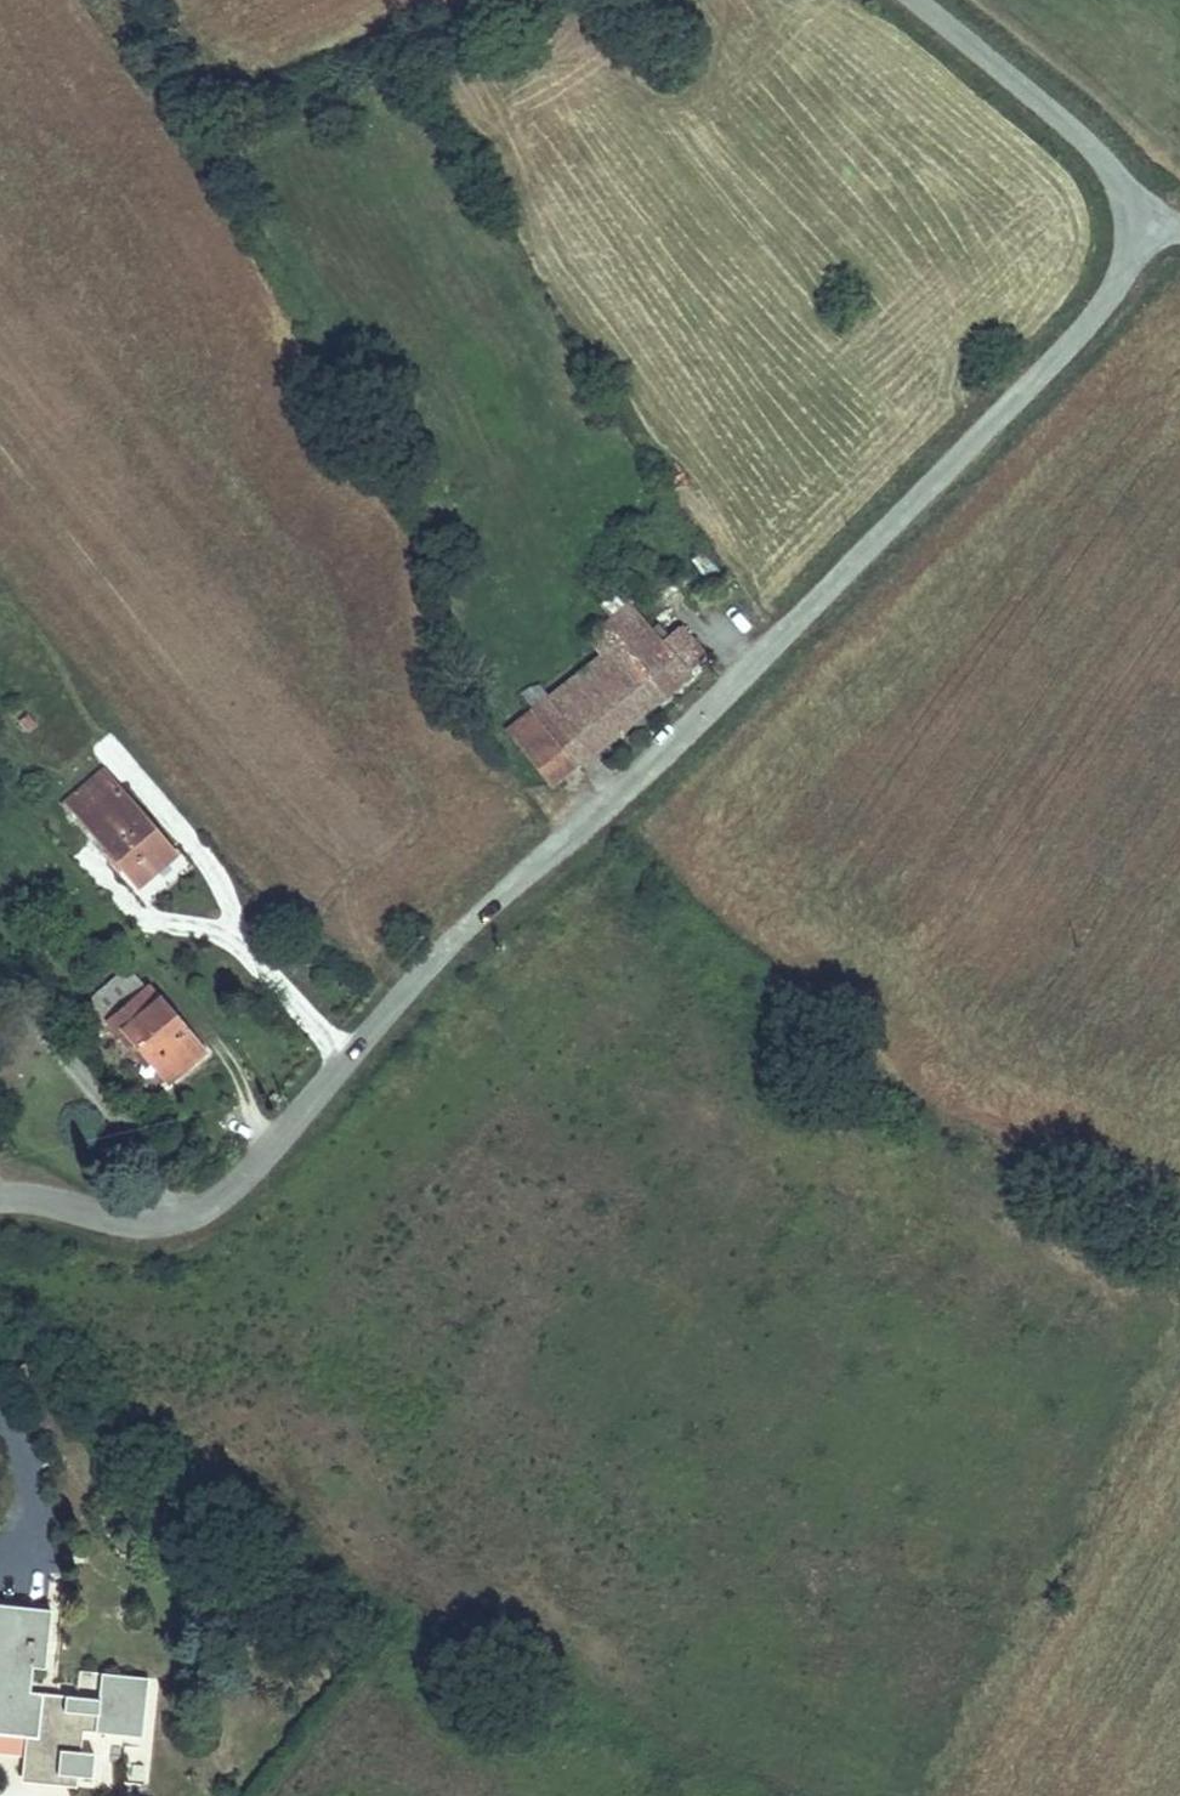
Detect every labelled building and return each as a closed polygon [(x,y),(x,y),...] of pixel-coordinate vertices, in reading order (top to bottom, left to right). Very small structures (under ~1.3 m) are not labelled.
[(507,733),(551,787),(709,660),(682,626),(664,641),(635,604),(588,641),(602,657),(507,733)] [(69,802),(139,885),(175,855),(105,771),(69,802)] [(170,1081),(205,1050),(149,983),(145,986),(129,968),(92,999),(135,1050),(140,1046),(170,1081)] [(170,1081),(140,1046),(135,1050),(165,1084),(170,1081)] [(40,1727),(35,1772),(93,1778),(96,1753),(82,1752),(84,1732),(144,1737),(150,1678),(103,1673),(100,1699),(54,1694),(54,1701),(43,1700),(44,1693),(31,1691),(34,1667),(47,1669),(54,1609),(0,1604),(0,1722),(40,1727)] [(54,1701),(54,1694),(44,1693),(43,1700),(54,1701)] [(35,1772),(40,1727),(0,1722),(0,1734),(27,1737),(24,1771),(35,1772)] [(0,1788),(0,1795),(64,1795),(64,1780),(20,1778),(20,1789),(0,1788)]
